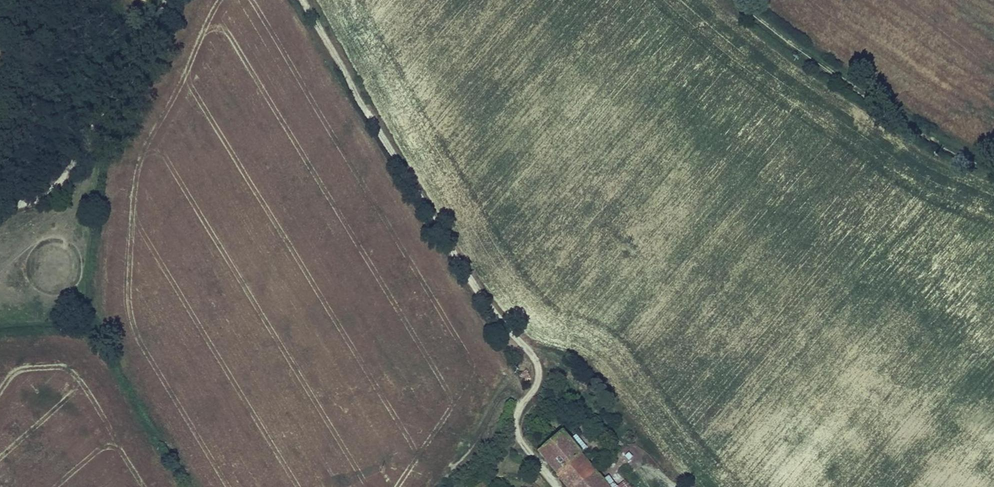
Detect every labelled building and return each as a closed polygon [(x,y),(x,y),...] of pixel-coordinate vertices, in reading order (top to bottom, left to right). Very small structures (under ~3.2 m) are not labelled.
[(564,430),(539,450),(557,474),(567,486),(610,486),(604,479),(582,453),(571,439),(564,430)] [(571,439),(582,453),(589,448),(577,434),(571,439)] [(473,472),(477,476),(472,482),(477,486),(481,486),(489,479),(478,467),(473,472)] [(610,486),(618,486),(609,475),(604,479),(610,486)]
